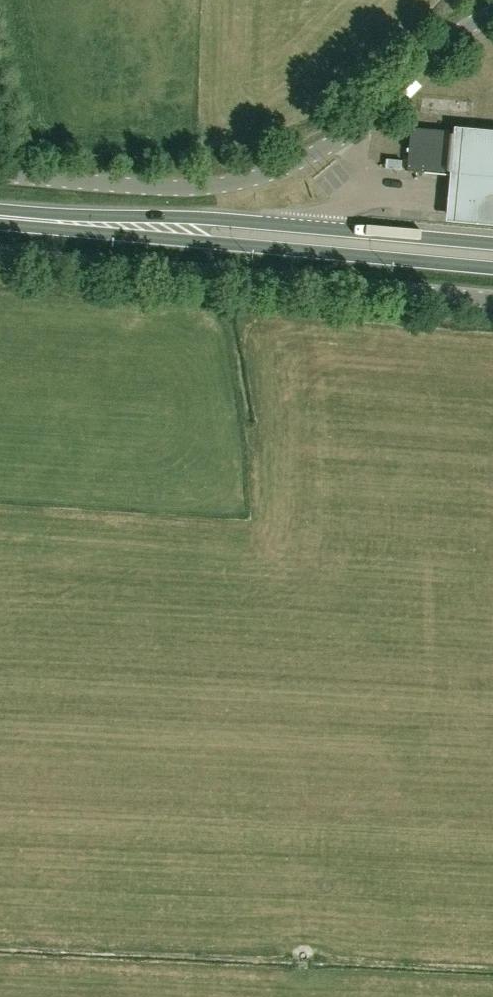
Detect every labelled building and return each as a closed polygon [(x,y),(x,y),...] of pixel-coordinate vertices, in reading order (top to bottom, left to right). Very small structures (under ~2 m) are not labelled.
[(453,131),(449,174),(446,206),(445,221),(492,225),(492,130),(453,126),(453,131)] [(406,170),(406,171),(449,174),(453,131),(417,128),(409,134),(406,170)]
